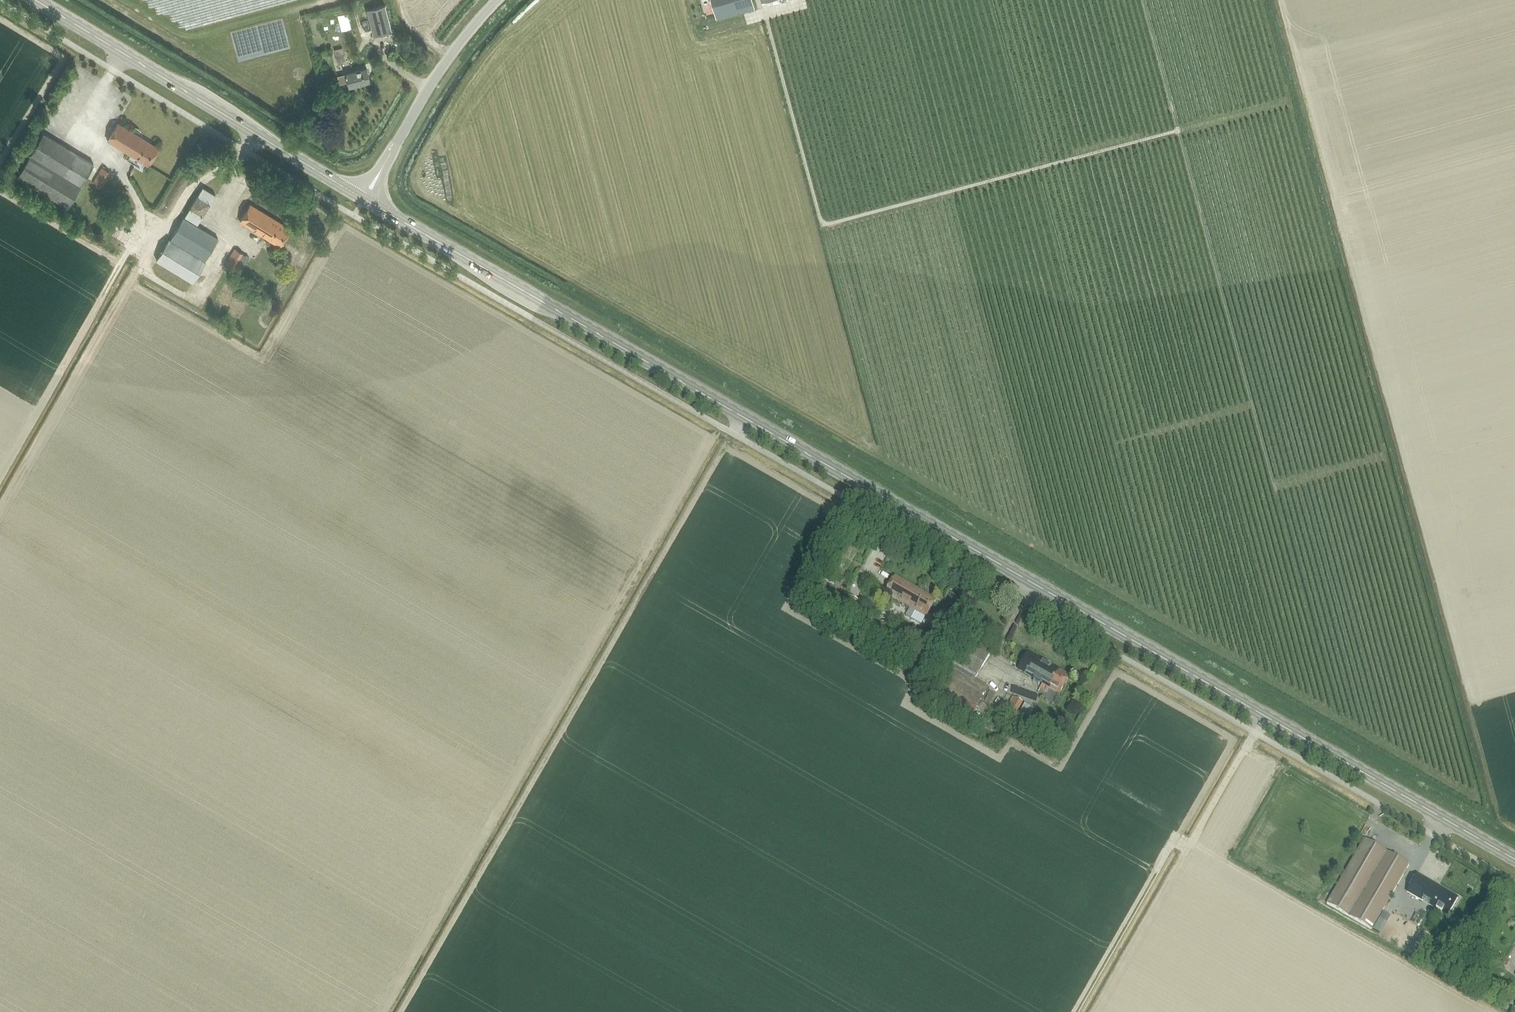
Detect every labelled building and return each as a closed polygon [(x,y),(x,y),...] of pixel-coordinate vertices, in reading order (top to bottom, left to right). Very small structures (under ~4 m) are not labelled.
[(715,14),(716,17),(755,7),(753,0),(711,0),(715,14)] [(392,31),(385,4),(367,9),(373,35),(392,31)] [(348,87),(370,82),(367,68),(345,73),(345,74),(337,76),(339,84),(347,82),(348,87)] [(147,165),(158,148),(117,123),(107,140),(147,165)] [(68,206),(93,164),(43,133),(17,176),(68,206)] [(102,188),(110,172),(102,167),(93,182),(102,188)] [(197,225),(216,194),(203,186),(184,217),(197,225)] [(280,246),(291,229),(250,204),(240,221),(280,246)] [(192,251),(206,260),(218,239),(183,217),(170,238),(184,246),(184,248),(169,239),(156,260),(193,282),(206,261),(191,253),(192,251)] [(234,269),(243,253),(234,248),(225,263),(234,269)] [(926,617),(936,600),(895,576),(885,594),(926,617)] [(881,641),(890,626),(881,621),(872,636),(881,641)] [(974,680),(991,652),(969,639),(936,693),(973,715),(989,689),(974,680)] [(1061,694),(1070,677),(1029,654),(1020,671),(1061,694)] [(1014,718),(1023,702),(1014,697),(1005,713),(1014,718)] [(1028,720),(1034,709),(1024,704),(1018,714),(1028,720)] [(1365,839),(1327,904),(1372,930),(1409,864),(1365,839)] [(1448,916),(1458,898),(1417,875),(1407,892),(1448,916)]
